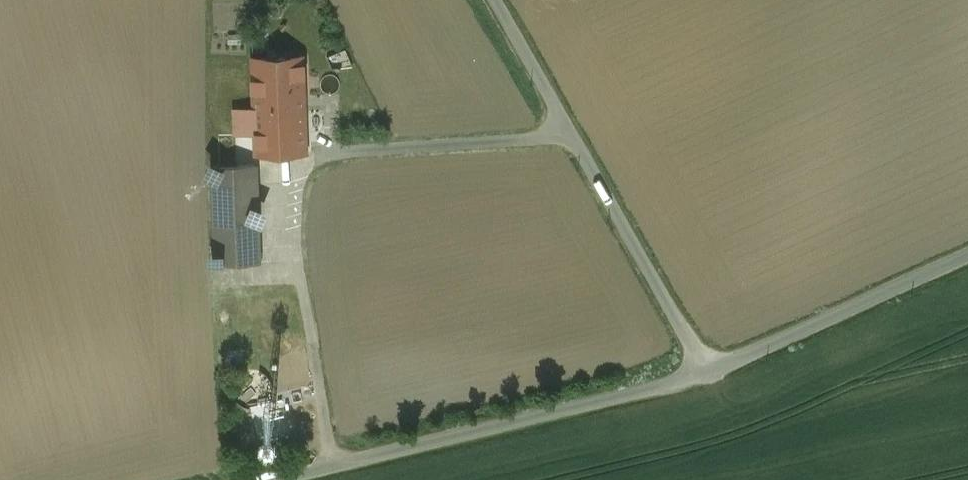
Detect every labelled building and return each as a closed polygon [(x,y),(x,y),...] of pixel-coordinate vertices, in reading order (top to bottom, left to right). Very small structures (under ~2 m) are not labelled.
[(303,58),(253,60),(254,77),(240,77),(241,97),(255,96),(256,135),(257,153),(305,152),(305,153),(307,152),(307,151),(306,151),(303,58)] [(343,71),(319,71),(320,93),(344,92),(343,71)] [(255,96),(241,97),(235,97),(236,135),(256,135),(255,96)] [(256,135),(236,135),(219,135),(220,166),(257,165),(257,153),(256,135)] [(260,262),(257,165),(220,166),(212,166),(215,264),(260,262)]
